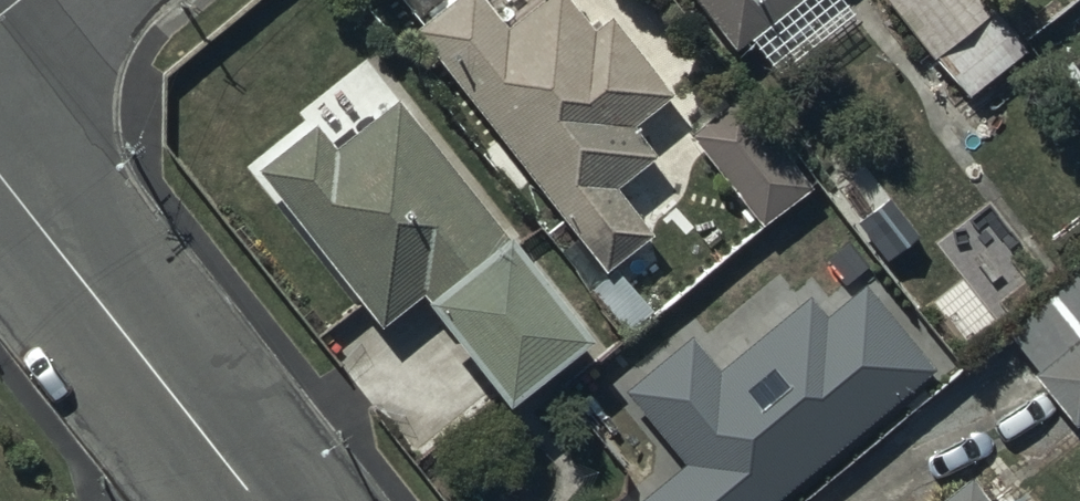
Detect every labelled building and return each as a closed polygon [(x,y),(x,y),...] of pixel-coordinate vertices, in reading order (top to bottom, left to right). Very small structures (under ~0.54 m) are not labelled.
[(414,35),(602,276),(649,239),(614,194),(656,161),(632,130),(671,99),(610,22),(594,35),(566,0),(545,0),(505,31),(481,0),(458,0),(414,35)] [(736,57),(768,32),(788,57),(844,13),(834,0),(691,0),(736,57)] [(1027,54),(985,0),(881,0),(967,101),(1027,54)] [(315,129),(258,174),(379,333),(422,300),(427,307),(424,309),(505,415),(592,348),(398,104),(335,154),(315,129)] [(1005,332),(1039,375),(1032,380),(1074,431),(1079,426),(1079,274),(1005,332)] [(934,373),(866,290),(827,322),(810,300),(720,375),(690,339),(622,395),(683,469),(643,500),(778,500),(934,373)] [(973,484),(950,500),(986,500),(973,484)]
